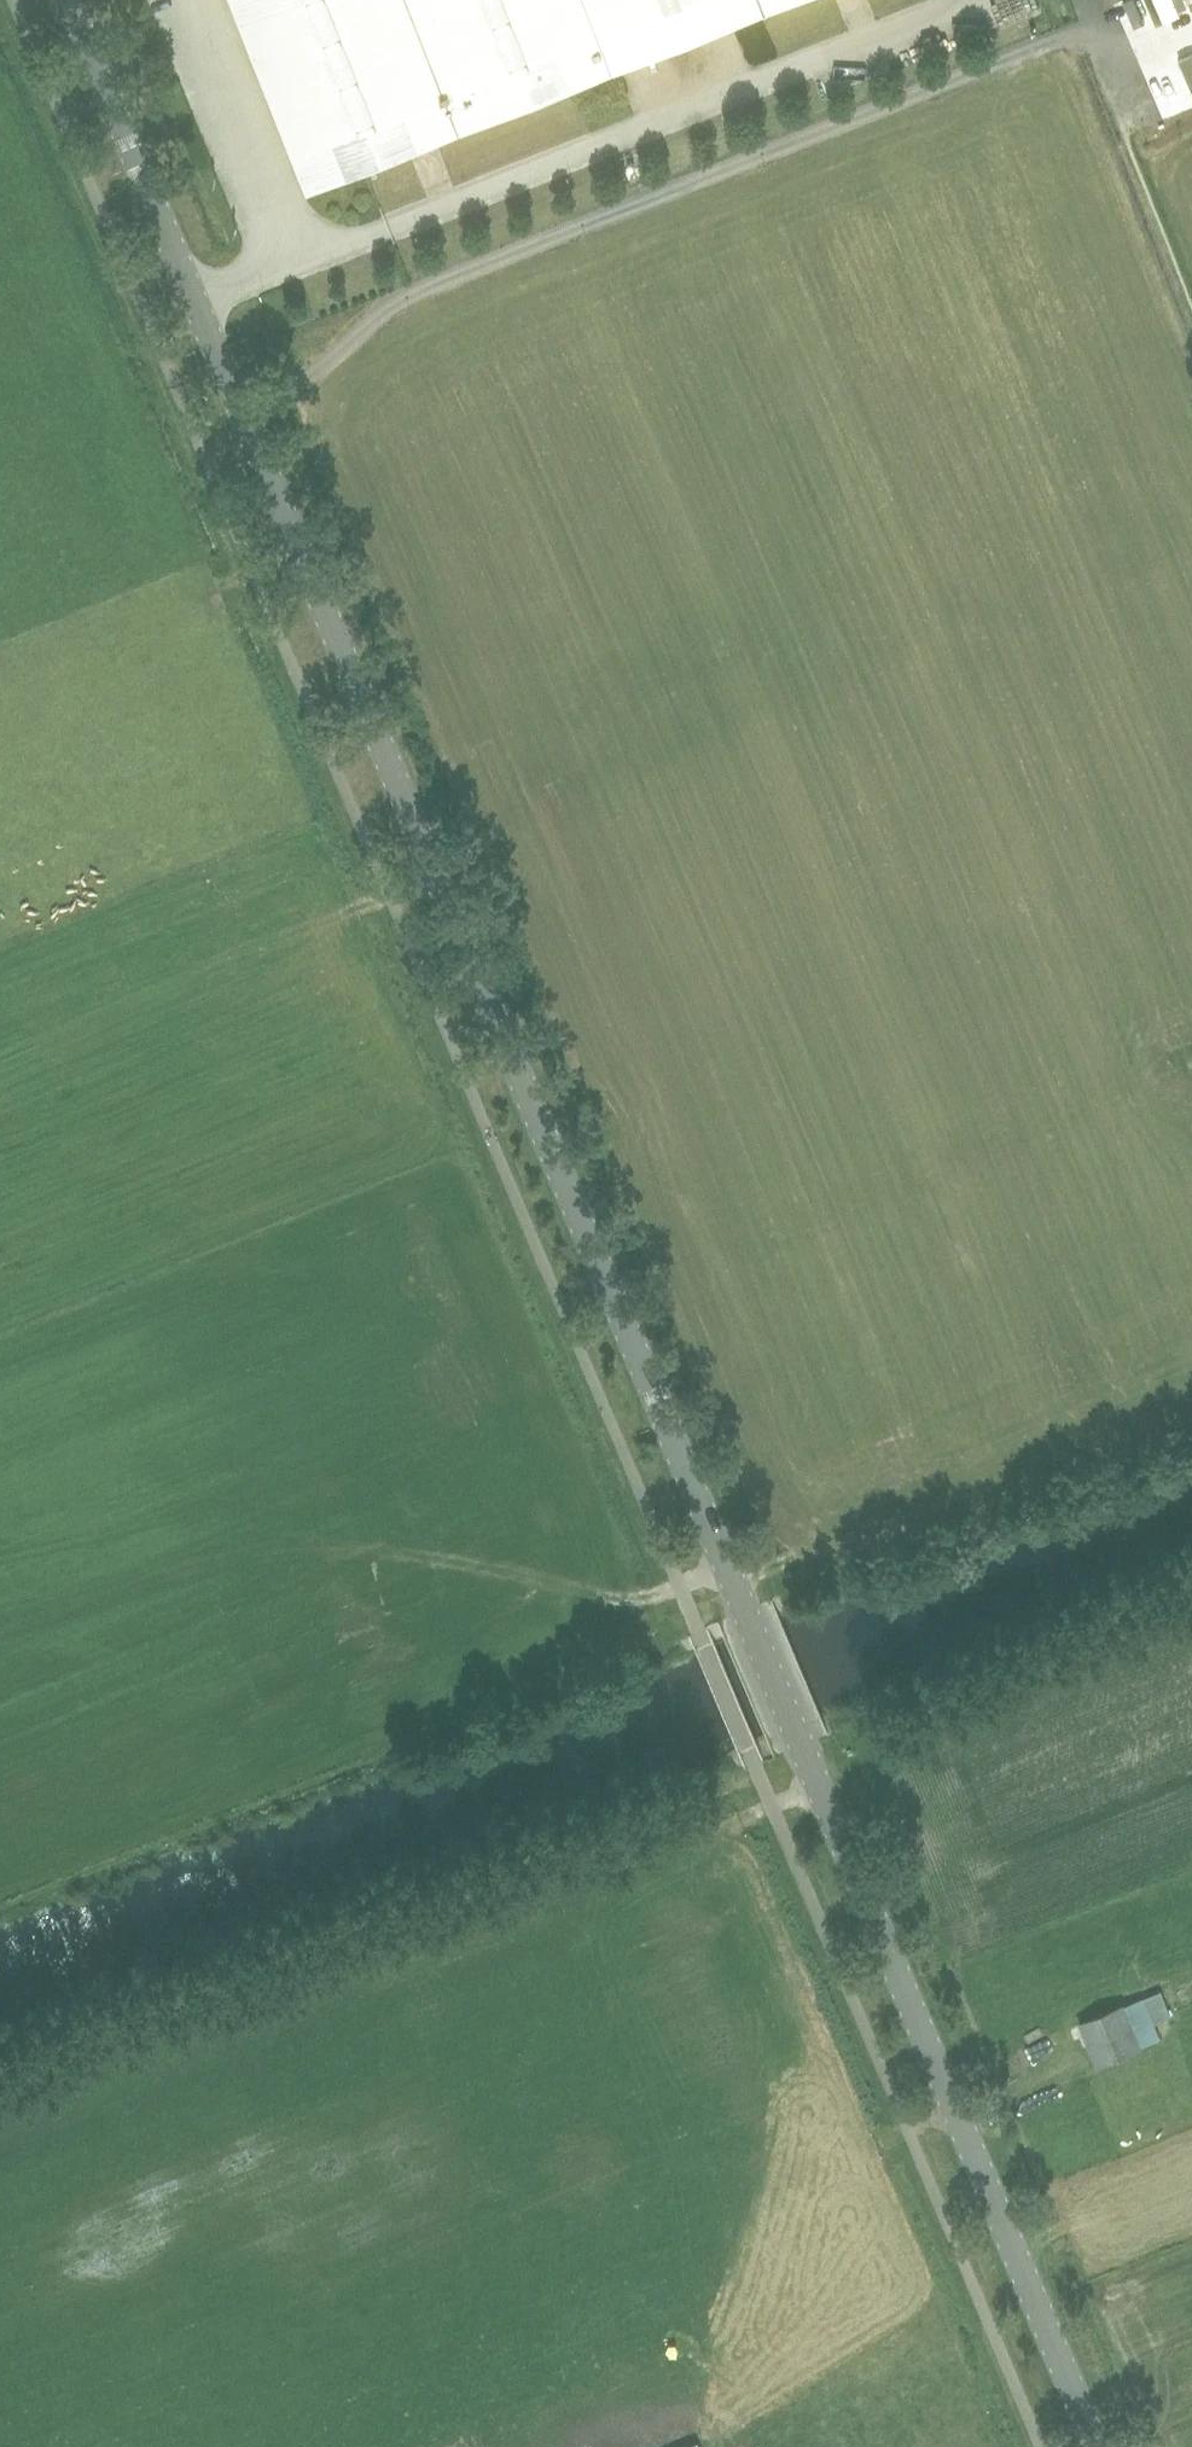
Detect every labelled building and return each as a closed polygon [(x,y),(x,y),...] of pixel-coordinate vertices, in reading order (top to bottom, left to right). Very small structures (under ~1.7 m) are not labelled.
[(640,64),(696,42),(804,0),(232,0),(308,194),(640,64)] [(1162,21),(1180,14),(1174,0),(1153,0),(1162,21)] [(1179,60),(1191,91),(1191,55),(1179,60)] [(1141,2047),(1124,2006),(1081,2024),(1099,2065),(1141,2047)]
